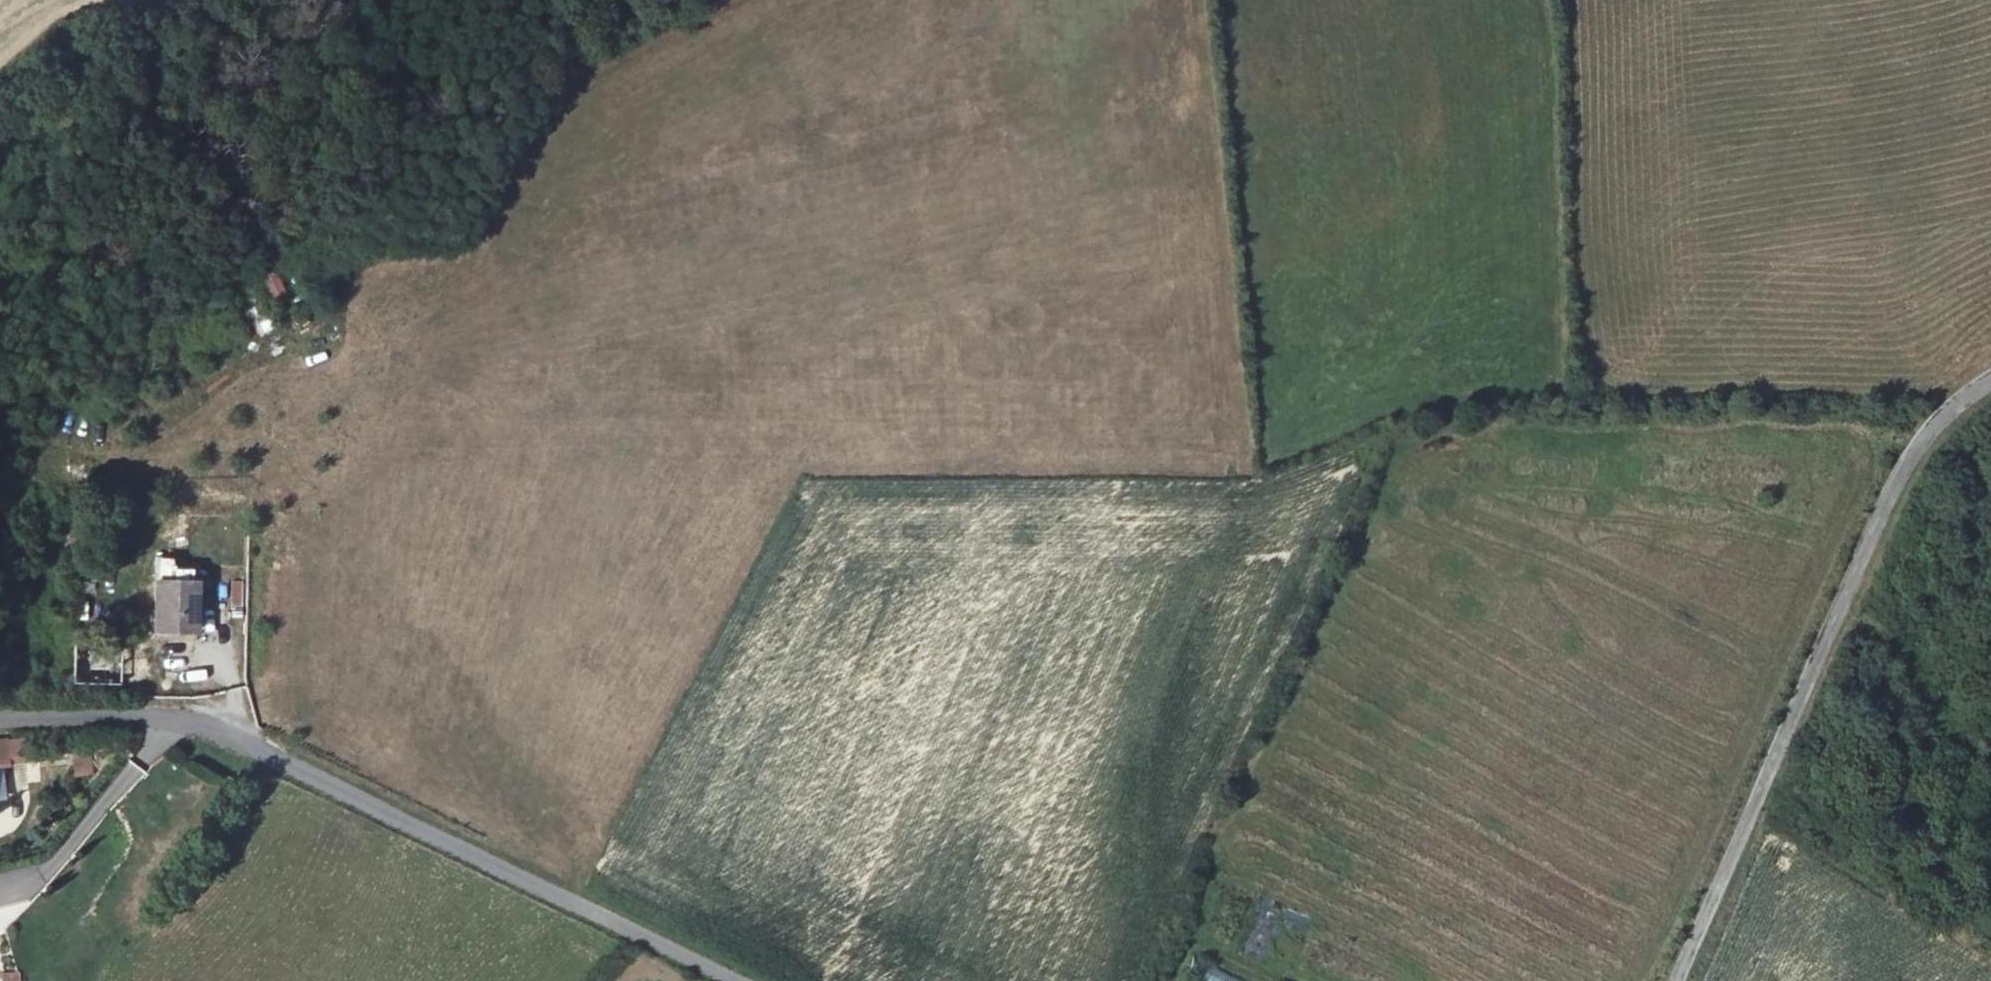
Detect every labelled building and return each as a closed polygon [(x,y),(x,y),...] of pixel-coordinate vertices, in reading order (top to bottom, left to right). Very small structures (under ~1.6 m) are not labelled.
[(271,302),(286,297),(277,271),(262,277),(271,302)] [(157,634),(195,636),(195,583),(156,582),(157,634)] [(76,679),(106,677),(104,646),(74,648),(76,679)] [(129,761),(117,779),(131,788),(142,770),(129,761)] [(1190,959),(1181,980),(1244,980),(1190,959)] [(0,971),(0,980),(21,980),(21,971),(0,971)]
